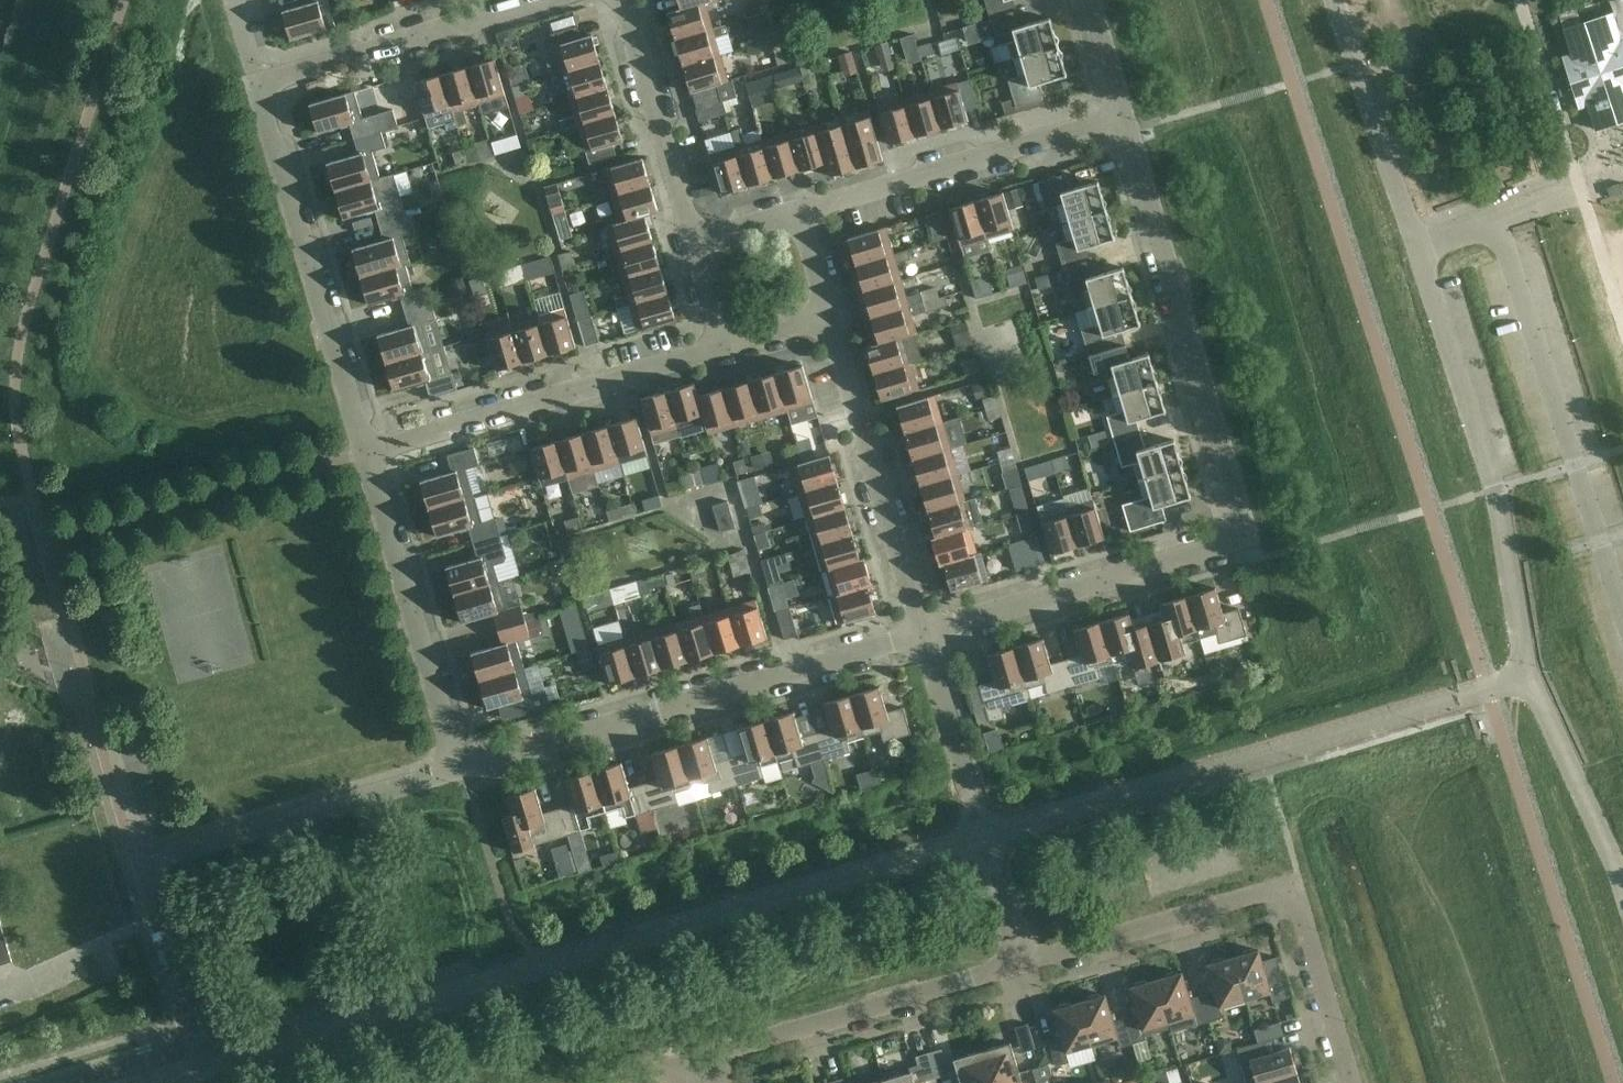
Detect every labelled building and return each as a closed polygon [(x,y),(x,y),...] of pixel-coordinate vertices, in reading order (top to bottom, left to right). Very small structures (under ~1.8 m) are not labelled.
[(313,2),(282,11),(282,13),(283,13),(290,38),(290,40),(335,27),(327,0),(313,0),(313,2)] [(718,0),(714,0),(705,3),(704,2),(680,9),(680,8),(667,12),(675,39),(712,28),(707,11),(720,7),(718,0)] [(705,3),(714,0),(678,0),(680,8),(680,9),(704,2),(705,3)] [(990,20),(1017,12),(1013,0),(984,0),(990,20)] [(1559,15),(1571,54),(1563,57),(1569,74),(1562,76),(1567,92),(1574,90),(1579,107),(1587,104),(1596,129),(1622,120),(1622,47),(1616,49),(1605,16),(1581,23),(1576,9),(1559,15)] [(1009,42),(1014,59),(1058,46),(1050,18),(1021,26),(1017,12),(990,20),(997,45),(1009,42)] [(562,73),(600,61),(592,34),(581,37),(578,25),(550,33),(562,73)] [(725,25),(712,28),(675,39),(683,65),(720,54),(715,37),(728,33),(725,25)] [(757,43),(770,40),(766,29),(754,33),(757,43)] [(496,33),(500,46),(508,43),(504,31),(496,33)] [(901,38),(904,51),(917,47),(913,34),(901,38)] [(773,50),(770,40),(757,43),(760,54),(773,50)] [(874,44),(878,58),(892,54),(887,40),(874,44)] [(930,44),(919,47),(922,55),(933,52),(930,44)] [(1058,46),(1014,59),(1019,77),(1008,80),(1015,107),(1042,99),(1038,83),(1067,75),(1058,46)] [(859,78),(851,52),(838,56),(845,82),(859,78)] [(720,54),(683,65),(691,92),(728,81),(720,54)] [(478,104),(481,113),(507,106),(504,97),(505,96),(494,59),(467,67),(478,104)] [(562,73),(551,76),(554,84),(558,83),(563,101),(570,99),(607,88),(600,61),(562,73)] [(799,66),(802,74),(813,71),(811,63),(799,66)] [(524,84),(529,82),(524,64),(506,69),(512,87),(524,84)] [(467,67),(441,74),(452,112),(457,126),(467,123),(463,108),(478,104),(467,67)] [(790,85),(786,71),(773,75),(777,88),(790,85)] [(414,82),(428,128),(444,123),(446,129),(457,126),(452,112),(441,74),(414,82)] [(759,78),(745,82),(749,96),(763,92),(759,78)] [(930,91),(941,128),(968,120),(965,110),(978,107),(969,79),(930,91)] [(515,98),(527,94),(524,84),(512,87),(515,98)] [(729,85),(719,88),(723,101),(733,98),(729,85)] [(575,115),(559,120),(562,129),(577,125),(615,114),(607,88),(570,99),(575,115)] [(697,109),(723,101),(719,88),(693,96),(697,109)] [(349,123),(354,139),(380,131),(381,131),(398,126),(393,109),(362,118),(354,91),(309,104),(310,106),(318,131),(317,131),(318,133),(349,123)] [(915,136),(941,128),(930,91),(904,98),(915,136)] [(888,144),(915,136),(904,98),(877,106),(888,144)] [(856,168),(883,160),(868,109),(841,117),(856,168)] [(623,141),(615,114),(577,125),(589,164),(616,156),(613,144),(623,141)] [(815,124),(819,138),(818,138),(826,162),(825,163),(829,176),(856,168),(841,117),(815,124)] [(818,138),(819,138),(815,124),(788,132),(800,170),(825,163),(826,162),(818,138)] [(335,190),(335,191),(380,178),(372,151),(385,147),(381,131),(380,131),(354,139),(358,154),(327,163),(327,165),(328,165),(335,190)] [(774,178),(800,170),(788,132),(762,140),(774,178)] [(489,139),(463,146),(468,162),(494,155),(489,139)] [(747,185),(774,178),(762,140),(736,148),(747,185)] [(309,160),(324,157),(321,144),(306,147),(309,160)] [(747,185),(736,148),(709,156),(720,193),(747,185)] [(467,162),(463,149),(452,152),(456,165),(467,162)] [(612,196),(650,185),(642,158),(604,169),(612,196)] [(380,178),(335,191),(335,192),(336,192),(343,217),(342,217),(343,219),(374,209),(379,225),(406,217),(393,174),(380,178)] [(1057,205),(1062,223),(1106,210),(1098,181),(1069,189),(1065,174),(1038,182),(1045,209),(1057,205)] [(1519,199),(1536,192),(1532,181),(1515,189),(1519,199)] [(557,183),(544,186),(552,214),(565,210),(557,183)] [(658,212),(650,185),(612,196),(620,221),(620,222),(645,215),(645,216),(658,212)] [(1004,192),(1008,209),(1023,205),(1018,188),(1004,192)] [(1003,192),(976,200),(987,238),(1014,230),(1003,192)] [(960,246),(987,238),(976,200),(949,208),(960,246)] [(576,209),(578,227),(592,225),(590,207),(576,209)] [(565,210),(552,214),(560,240),(572,236),(565,210)] [(1106,210),(1062,223),(1067,240),(1056,244),(1063,269),(1090,261),(1086,247),(1115,238),(1106,210)] [(940,211),(927,215),(935,241),(947,238),(940,211)] [(360,276),(360,277),(405,264),(405,265),(410,263),(402,236),(416,232),(411,215),(406,217),(379,225),(383,240),(352,249),(352,251),(353,251),(360,276)] [(607,225),(615,252),(652,241),(645,216),(645,215),(620,222),(620,221),(607,225)] [(885,227),(847,238),(855,265),(893,254),(885,227)] [(660,267),(652,241),(615,252),(622,278),(660,267)] [(855,265),(863,291),(901,280),(896,263),(910,259),(907,250),(893,254),(855,265)] [(558,255),(561,267),(574,263),(570,251),(558,255)] [(521,265),(526,281),(555,273),(550,257),(521,265)] [(1082,291),(1087,309),(1132,296),(1123,267),(1094,275),(1090,261),(1063,269),(1067,281),(1071,295),(1082,291)] [(405,264),(360,277),(360,278),(361,278),(368,303),(368,305),(400,296),(404,311),(431,303),(426,286),(413,290),(405,265),(405,264)] [(627,295),(615,299),(618,308),(630,304),(668,293),(660,267),(622,278),(627,295)] [(1039,289),(1067,281),(1063,269),(1036,277),(1039,289)] [(1006,275),(1010,288),(1027,282),(1023,270),(1006,275)] [(469,280),(472,291),(474,296),(485,293),(480,277),(469,280)] [(922,302),(920,293),(906,297),(901,280),(863,291),(871,317),(922,302)] [(973,285),(977,297),(994,292),(990,280),(973,285)] [(920,293),(922,302),(939,297),(936,288),(920,293)] [(569,294),(577,320),(591,316),(584,290),(569,294)] [(676,320),(668,293),(630,304),(638,331),(676,320)] [(939,297),(922,302),(925,311),(946,305),(943,296),(939,297)] [(1132,296),(1087,309),(1093,326),(1081,330),(1089,355),(1116,347),(1111,333),(1140,324),(1132,296)] [(871,317),(878,343),(878,344),(903,336),(903,337),(914,334),(916,333),(911,315),(925,311),(922,302),(871,317)] [(436,319),(431,303),(404,311),(409,326),(377,335),(378,337),(386,362),(385,362),(385,363),(430,350),(422,323),(436,319)] [(538,317),(549,354),(576,347),(564,309),(563,309),(538,317)] [(599,342),(591,316),(577,320),(585,346),(599,342)] [(523,362),(549,354),(538,317),(512,325),(523,362)] [(973,345),(966,321),(950,326),(956,349),(973,345)] [(1543,326),(1544,337),(1568,335),(1567,324),(1543,326)] [(496,370),(523,362),(512,325),(486,332),(485,332),(496,370)] [(914,334),(903,337),(903,336),(878,344),(878,343),(865,347),(873,373),(911,362),(922,359),(914,334)] [(1108,377),(1113,395),(1157,382),(1148,353),(1120,362),(1116,347),(1089,355),(1096,381),(1108,377)] [(438,376),(430,350),(385,363),(386,364),(394,391),(425,382),(430,398),(457,390),(456,386),(452,373),(452,372),(438,376)] [(965,375),(979,371),(975,357),(961,361),(965,375)] [(919,389),(911,362),(873,373),(881,400),(919,389)] [(803,365),(776,373),(787,411),(814,403),(803,365)] [(507,377),(474,378),(475,391),(529,389),(528,369),(506,370),(507,377)] [(459,371),(452,373),(456,386),(463,384),(459,371)] [(749,381),(761,418),(787,411),(776,373),(749,381)] [(749,381),(723,388),(734,426),(761,418),(749,381)] [(975,400),(991,395),(987,381),(971,385),(975,400)] [(1114,441),(1141,433),(1137,419),(1165,411),(1157,382),(1113,395),(1118,412),(1106,416),(1114,441)] [(694,383),(667,391),(678,428),(680,436),(706,429),(704,421),(697,396),(698,396),(694,383)] [(830,423),(851,414),(838,383),(817,392),(830,423)] [(723,388),(698,396),(697,396),(704,421),(706,429),(707,434),(734,426),(723,388)] [(678,428),(667,391),(640,399),(653,444),(680,436),(678,428)] [(897,406),(904,433),(942,422),(934,395),(897,406)] [(982,399),(985,409),(998,406),(995,395),(982,399)] [(985,409),(988,420),(991,429),(1004,425),(998,406),(985,409)] [(609,425),(620,463),(646,455),(647,455),(636,417),(609,425)] [(950,448),(942,422),(904,433),(912,459),(950,448)] [(594,470),(620,463),(609,425),(583,433),(594,470)] [(599,486),(594,470),(583,433),(557,440),(568,478),(572,493),(589,488),(599,486)] [(1133,464),(1138,481),(1182,468),(1174,439),(1145,448),(1141,433),(1114,441),(1122,467),(1133,464)] [(518,435),(485,444),(489,457),(521,448),(518,435)] [(542,486),(568,478),(557,440),(530,448),(541,486),(542,486)] [(813,448),(816,458),(825,455),(822,445),(813,448)] [(428,508),(428,509),(473,495),(465,469),(479,465),(474,447),(447,455),(452,472),(420,481),(421,483),(429,508),(428,508)] [(997,451),(1000,462),(1013,458),(1010,447),(997,451)] [(791,465),(801,462),(797,448),(786,451),(791,465)] [(957,474),(950,448),(912,459),(920,485),(957,474)] [(770,450),(752,455),(756,469),(774,464),(770,450)] [(791,465),(799,492),(837,481),(829,454),(825,455),(816,458),(801,462),(791,465)] [(749,471),(745,457),(733,461),(737,474),(749,471)] [(1067,469),(1063,457),(1052,460),(1056,473),(1067,469)] [(1021,484),(1013,458),(1000,462),(1004,474),(1003,474),(1007,488),(1021,484)] [(1040,477),(1036,465),(1025,468),(1029,481),(1040,477)] [(1191,497),(1182,468),(1138,481),(1143,498),(1122,504),(1130,531),(1167,520),(1162,505),(1191,497)] [(702,469),(691,473),(695,485),(705,482),(702,469)] [(695,485),(691,473),(681,476),(684,488),(695,485)] [(965,500),(957,474),(920,485),(928,511),(965,500)] [(845,507),(837,481),(799,492),(807,518),(845,507)] [(1022,513),(1029,511),(1021,486),(1014,488),(1022,513)] [(787,493),(765,497),(766,509),(789,506),(787,493)] [(481,522),(473,495),(428,509),(429,510),(437,535),(436,535),(437,537),(468,527),(473,543),(500,535),(495,518),(481,522)] [(662,505),(659,495),(642,500),(646,510),(662,505)] [(975,497),(965,500),(928,511),(935,537),(935,538),(969,528),(969,529),(983,524),(975,497)] [(1078,546),(1066,508),(1063,498),(1037,506),(1039,516),(1051,554),(1078,546)] [(1066,508),(1078,546),(1104,538),(1093,500),(1066,508)] [(735,527),(727,501),(712,505),(720,532),(735,527)] [(607,510),(610,521),(636,513),(633,502),(607,510)] [(763,514),(759,504),(747,508),(750,518),(763,514)] [(807,518),(815,544),(852,533),(845,507),(807,518)] [(1034,527),(1029,511),(1022,513),(1016,515),(1021,531),(1034,527)] [(564,521),(568,533),(583,529),(579,516),(564,521)] [(935,538),(935,537),(931,538),(939,566),(943,565),(943,564),(976,554),(976,553),(969,529),(969,528),(935,538)] [(766,531),(755,535),(759,549),(770,546),(766,531)] [(860,560),(860,559),(852,533),(815,544),(823,571),(827,570),(827,569),(860,560)] [(453,594),(454,595),(499,582),(494,564),(507,560),(504,551),(500,535),(473,543),(477,558),(446,567),(446,569),(447,569),(454,594),(453,594)] [(1045,562),(1037,536),(1023,540),(1031,566),(1045,562)] [(728,554),(734,576),(747,572),(741,551),(728,554)] [(980,552),(976,553),(976,554),(943,564),(943,565),(951,591),(988,580),(980,552)] [(773,557),(762,560),(766,575),(778,571),(773,557)] [(864,558),(860,559),(860,560),(827,569),(827,570),(834,595),(834,596),(868,586),(868,587),(872,585),(864,558)] [(689,566),(693,579),(708,575),(704,562),(689,566)] [(663,575),(667,587),(677,584),(673,572),(663,575)] [(636,582),(640,596),(651,593),(647,578),(636,582)] [(507,608),(499,582),(454,595),(454,596),(455,596),(462,621),(461,621),(462,623),(493,613),(498,629),(525,621),(520,604),(507,608)] [(640,596),(636,582),(610,590),(614,604),(640,596)] [(769,587),(774,602),(786,598),(782,583),(769,587)] [(876,613),(868,587),(868,586),(834,596),(834,595),(830,596),(838,624),(876,613)] [(1187,596),(1200,638),(1204,654),(1248,641),(1239,608),(1223,613),(1215,588),(1187,596)] [(614,604),(610,590),(583,597),(587,612),(614,604)] [(1146,614),(1160,661),(1186,653),(1183,643),(1200,638),(1187,596),(1159,604),(1161,610),(1146,614)] [(755,600),(729,608),(740,645),(767,638),(756,600),(755,600)] [(693,619),(677,623),(688,661),(714,653),(703,616),(702,616),(699,604),(689,607),(693,619)] [(714,653),(740,645),(729,608),(703,616),(714,653)] [(790,608),(776,612),(784,639),(798,635),(790,608)] [(1101,621),(1114,663),(1130,659),(1133,669),(1160,661),(1146,614),(1131,619),(1129,613),(1101,621)] [(525,621),(498,629),(502,644),(471,653),(471,655),(472,655),(479,680),(479,681),(524,668),(516,641),(530,637),(525,621)] [(1065,659),(1074,686),(1100,679),(1097,668),(1114,663),(1101,621),(1073,629),(1081,655),(1065,659)] [(662,669),(688,661),(677,623),(651,631),(662,669)] [(636,676),(662,669),(651,631),(625,639),(636,676)] [(1015,647),(1028,689),(1044,684),(1047,694),(1074,686),(1065,659),(1050,664),(1043,638),(1015,647)] [(636,676),(625,639),(599,647),(598,646),(609,684),(636,676)] [(1028,689),(1015,647),(987,655),(995,680),(978,685),(989,722),(1004,718),(1001,708),(1031,699),(1028,689)] [(581,671),(594,667),(588,649),(576,652),(581,671)] [(532,694),(524,668),(479,681),(479,682),(480,682),(487,707),(487,709),(519,699),(524,716),(551,708),(545,690),(532,694)] [(851,695),(863,734),(880,729),(883,742),(911,734),(903,707),(887,712),(879,687),(851,695)] [(863,734),(851,695),(824,703),(831,728),(816,733),(824,760),(850,752),(846,739),(863,734)] [(824,760),(816,733),(801,737),(793,712),(765,720),(777,760),(794,755),(797,767),(824,760)] [(745,754),(730,758),(738,785),(764,777),(760,765),(777,760),(765,720),(738,728),(745,754)] [(738,785),(730,758),(715,763),(707,737),(679,746),(691,785),(708,780),(711,793),(738,785)] [(907,773),(935,764),(927,740),(899,749),(907,773)] [(691,785),(679,746),(651,754),(659,779),(644,784),(652,810),(678,803),(674,790),(691,785)] [(652,810),(644,784),(629,788),(621,763),(593,771),(605,811),(622,806),(625,818),(652,810)] [(605,811),(593,771),(565,779),(573,804),(558,809),(566,836),(592,828),(588,815),(605,811)] [(506,796),(512,814),(502,817),(512,852),(539,844),(566,836),(558,809),(542,813),(535,788),(506,796)] [(11,960),(0,924),(0,964),(11,960)] [(1232,957),(1245,999),(1271,992),(1274,1002),(1288,997),(1277,957),(1262,961),(1258,950),(1255,951),(1251,948),(1243,951),(1241,955),(1232,957)] [(1219,1007),(1245,999),(1232,957),(1224,960),(1221,957),(1212,960),(1210,964),(1207,965),(1214,991),(1202,995),(1210,1021),(1222,1017),(1219,1007)] [(1197,1025),(1210,1021),(1202,995),(1189,999),(1182,972),(1178,973),(1174,971),(1166,973),(1164,977),(1156,980),(1168,1022),(1169,1022),(1194,1014),(1197,1025)] [(1171,1028),(1169,1022),(1168,1022),(1156,980),(1148,982),(1144,980),(1135,982),(1133,986),(1130,987),(1138,1014),(1125,1017),(1133,1044),(1146,1040),(1144,1036),(1171,1028)] [(1120,1047),(1133,1044),(1125,1017),(1113,1021),(1105,995),(1101,996),(1098,994),(1089,996),(1087,1000),(1079,1002),(1091,1045),(1117,1037),(1120,1047)] [(1066,1052),(1091,1045),(1079,1002),(1071,1005),(1067,1003),(1058,1005),(1057,1009),(1053,1010),(1061,1036),(1048,1040),(1056,1066),(1069,1062),(1066,1052)] [(1254,1030),(1258,1043),(1263,1041),(1284,1035),(1280,1022),(1254,1030)] [(1014,1027),(1022,1053),(1035,1049),(1028,1023),(1014,1027)] [(1223,1037),(1215,1040),(1219,1053),(1232,1050),(1230,1041),(1223,1037)] [(1258,1043),(1237,1049),(1247,1082),(1262,1082),(1297,1073),(1297,1072),(1296,1072),(1291,1055),(1292,1055),(1290,1047),(1282,1050),(1267,1054),(1263,1041),(1258,1043)] [(1010,1042),(982,1051),(991,1081),(1019,1073),(1010,1042)] [(928,1053),(936,1078),(949,1074),(942,1049),(928,1053)] [(991,1081),(982,1051),(953,1059),(960,1082),(985,1082),(991,1081)] [(923,1082),(936,1078),(928,1053),(915,1056),(923,1082)] [(883,1080),(884,1082),(914,1082),(911,1071),(883,1080)] [(1019,1073),(991,1081),(991,1082),(1022,1082),(1019,1073)] [(1297,1074),(1297,1073),(1262,1082),(1300,1082),(1297,1074)]
